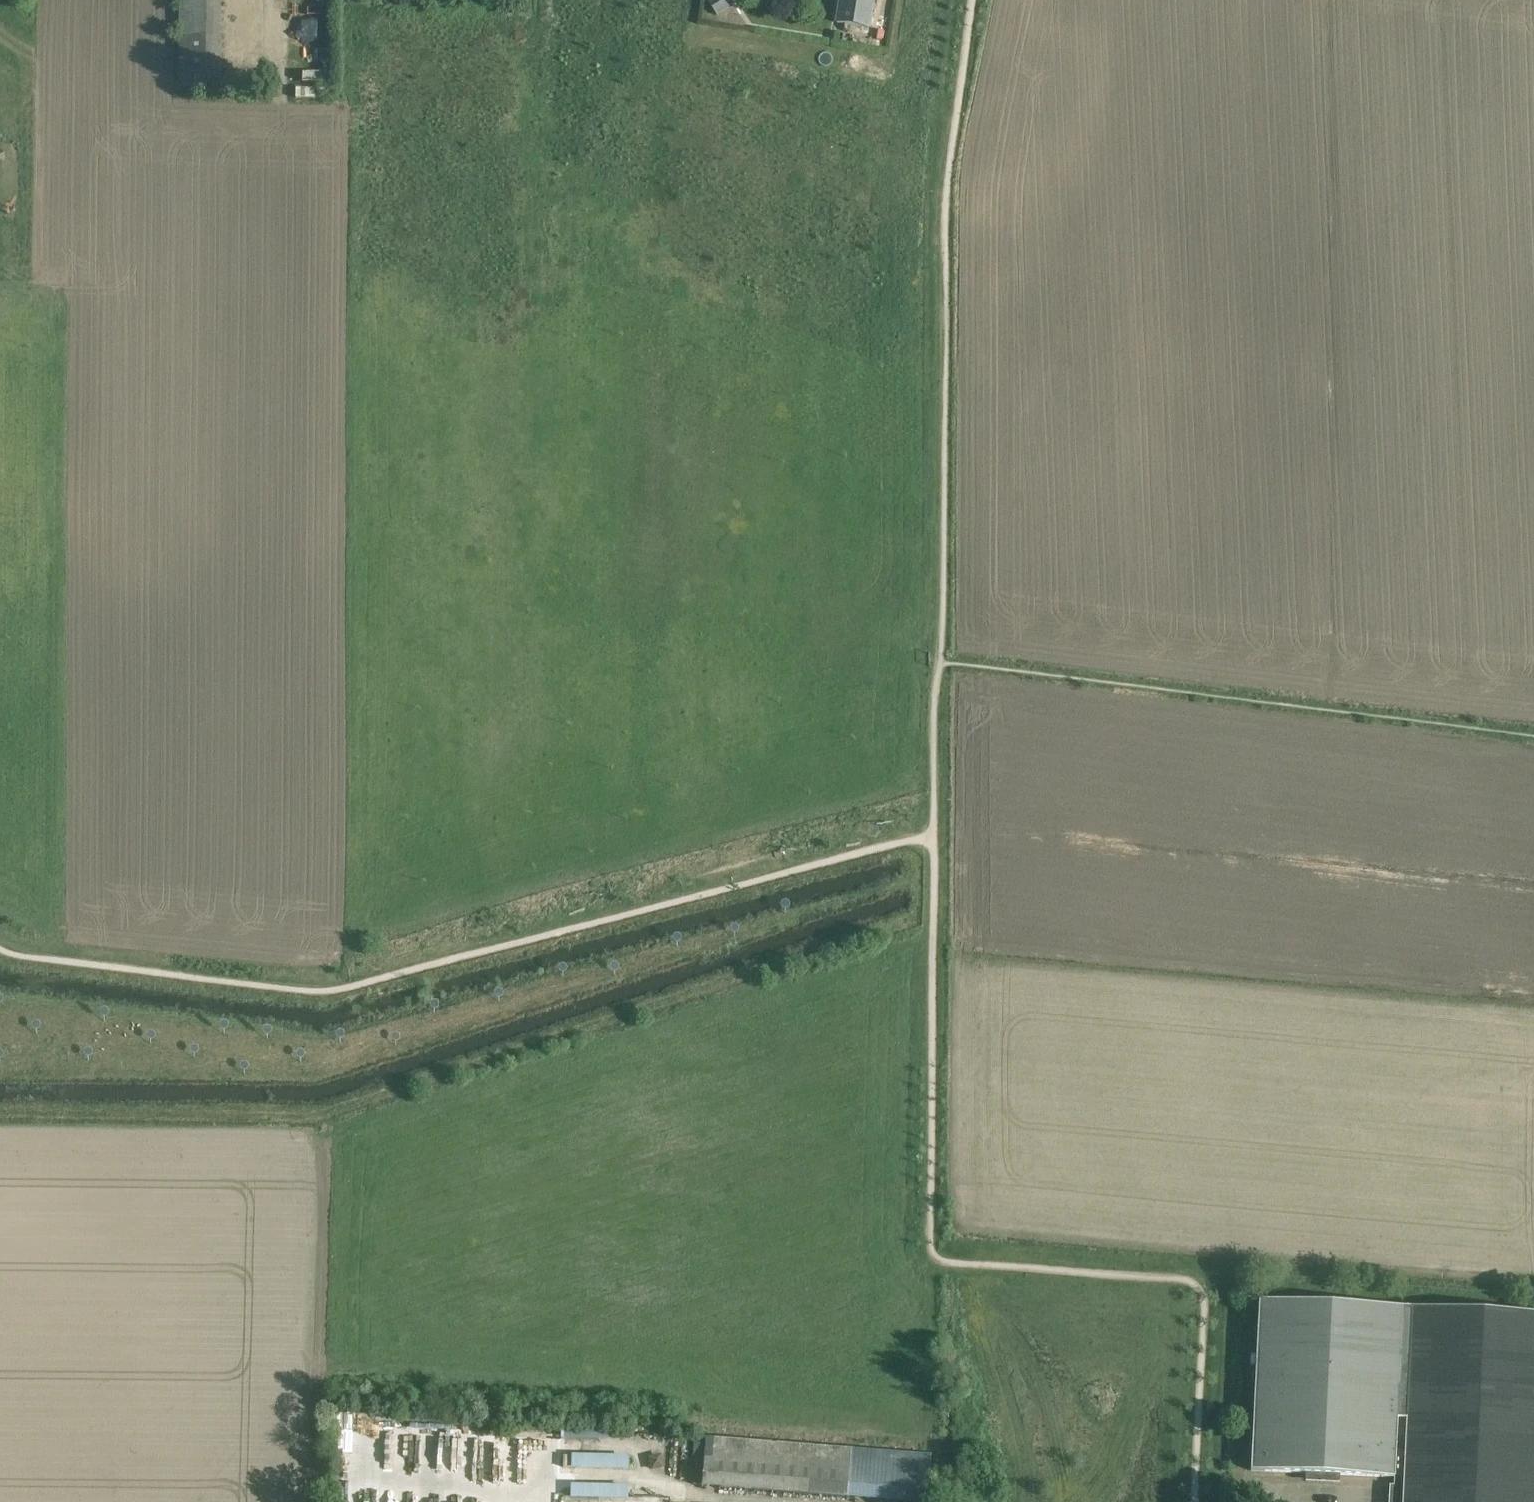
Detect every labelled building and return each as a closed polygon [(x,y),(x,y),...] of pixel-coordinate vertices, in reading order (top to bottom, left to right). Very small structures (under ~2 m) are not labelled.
[(182,83),(223,83),(223,0),(182,0),(182,83)] [(732,0),(708,0),(707,1),(717,15),(734,4),(732,0)] [(836,24),(871,29),(875,0),(839,0),(836,24)] [(304,15),(303,58),(324,59),(325,16),(304,15)] [(1259,1301),(1251,1471),(1394,1478),(1393,1486),(1389,1486),(1389,1501),(1533,1501),(1533,1314),(1259,1301)] [(705,1438),(702,1486),(847,1498),(892,1501),(929,1501),(931,1457),(851,1451),(705,1438)] [(631,1466),(632,1456),(577,1455),(577,1465),(631,1466)] [(630,1496),(630,1484),(587,1485),(588,1496),(630,1496)]
